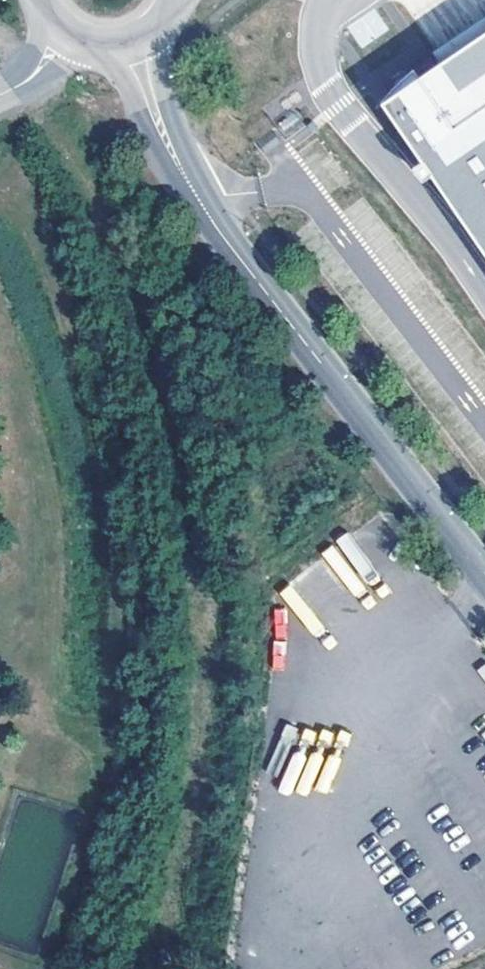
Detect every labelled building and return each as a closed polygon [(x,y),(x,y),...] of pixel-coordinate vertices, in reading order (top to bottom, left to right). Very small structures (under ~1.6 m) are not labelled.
[(426,74),(420,66),(388,100),(428,158),(419,164),(429,179),(438,173),(484,242),(484,33),(426,74)]
